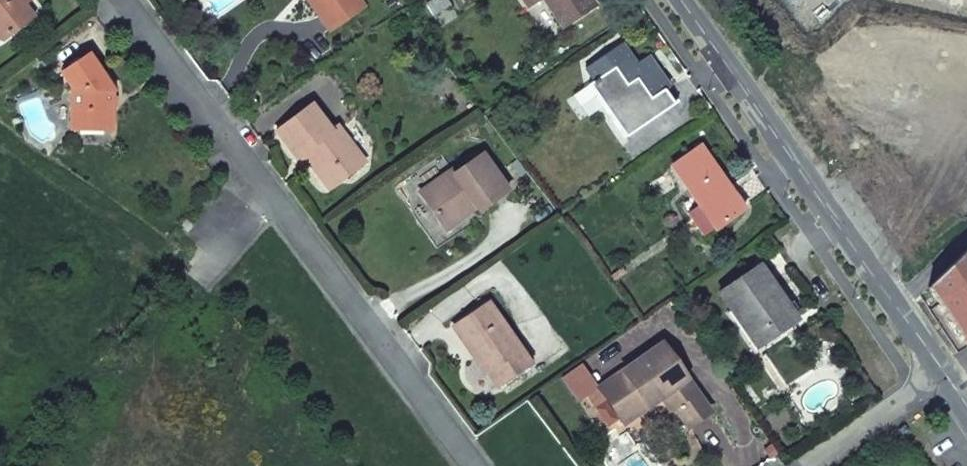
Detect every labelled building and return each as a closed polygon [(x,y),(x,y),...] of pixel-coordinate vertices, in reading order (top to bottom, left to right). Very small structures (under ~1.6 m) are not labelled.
[(29,18),(19,5),(26,0),(0,0),(0,40),(29,18)] [(332,31),(364,8),(358,0),(310,0),(332,31)] [(435,15),(449,5),(446,0),(437,0),(428,6),(435,15)] [(565,26),(594,5),(591,0),(547,0),(565,26)] [(678,101),(655,68),(643,76),(636,65),(621,45),(587,68),(596,81),(590,85),(626,137),(678,101)] [(643,76),(655,68),(647,57),(636,65),(643,76)] [(107,135),(109,108),(110,101),(111,91),(86,58),(59,77),(69,90),(68,131),(107,135)] [(301,154),(320,179),(336,165),(345,176),(364,162),(337,126),(329,131),(310,105),(274,132),(295,158),(301,154)] [(688,214),(704,237),(741,210),(727,188),(729,186),(702,148),(673,168),(699,206),(688,214)] [(421,195),(443,226),(474,205),(477,209),(479,212),(508,192),(483,156),(456,175),(453,172),(421,195)] [(336,165),(320,179),(328,188),(345,176),(336,165)] [(474,205),(443,226),(446,230),(477,209),(474,205)] [(966,344),(966,250),(929,287),(966,344)] [(769,327),(775,335),(796,321),(759,267),(720,293),(752,339),(769,327)] [(479,353),(473,357),(485,374),(487,372),(496,386),(530,363),(488,303),(459,324),(479,353)] [(453,328),(473,357),(479,353),(459,324),(453,328)] [(758,347),(775,335),(769,327),(752,339),(758,347)] [(709,414),(662,345),(597,389),(622,424),(660,400),(668,411),(672,409),(686,430),(709,414)]
